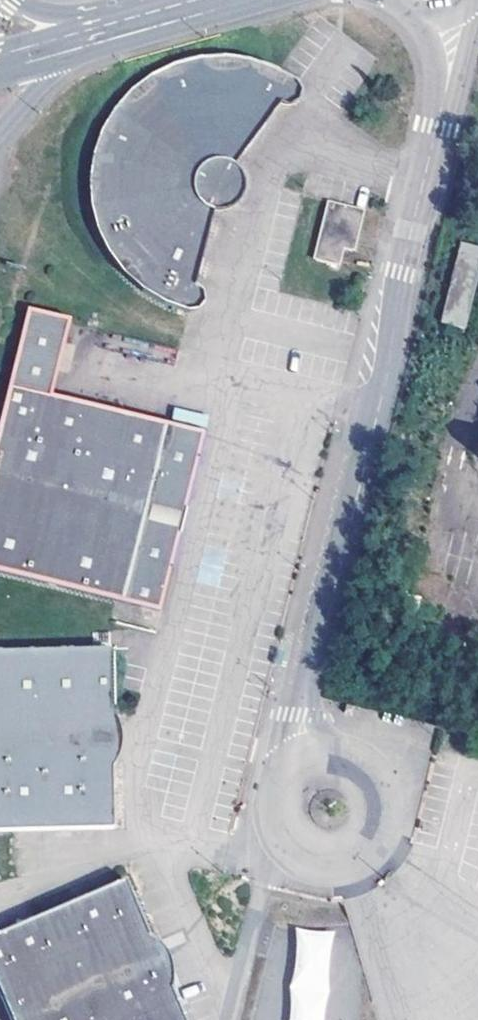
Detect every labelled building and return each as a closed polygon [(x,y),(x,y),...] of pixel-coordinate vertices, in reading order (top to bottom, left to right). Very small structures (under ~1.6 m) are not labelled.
[(196,286),(217,214),(220,214),(227,213),(234,212),(242,205),(246,199),(248,192),(247,181),(245,175),(241,170),(238,167),(281,107),(284,108),(289,109),(294,108),(301,104),(304,97),(304,92),(302,87),(296,83),(275,71),(268,68),(252,64),(229,60),(205,62),(189,65),(174,70),(160,77),(140,90),(124,107),(119,113),(110,126),(103,141),(96,164),(95,172),(94,187),(95,211),(101,234),(111,255),(125,275),(137,286),(156,300),(170,308),(185,313),(188,314),(192,315),(200,314),(205,308),(207,300),(206,295),(203,291),(196,286)] [(360,212),(327,203),(313,261),(335,266),(339,250),(349,252),(360,212)] [(438,330),(460,335),(477,266),(477,256),(458,251),(438,330)] [(0,432),(0,571),(124,601),(138,545),(141,542),(148,535),(152,527),(155,518),(157,509),(156,499),(152,486),(166,430),(165,427),(11,390),(0,432)] [(0,652),(0,833),(116,831),(115,773),(118,769),(122,761),(124,751),(125,742),(124,732),(121,723),(116,714),(113,710),(113,655),(111,650),(0,652)] [(354,707),(347,704),(345,712),(352,714),(354,707)] [(150,935),(139,909),(128,883),(125,882),(0,933),(0,995),(10,1019),(185,1019),(175,994),(177,984),(177,974),(175,965),(173,960),(171,956),(165,948),(162,944),(150,935)] [(297,929),(296,947),(293,971),(291,996),(289,1019),(323,1019),(325,998),(327,973),(329,951),(331,932),(297,929)]
